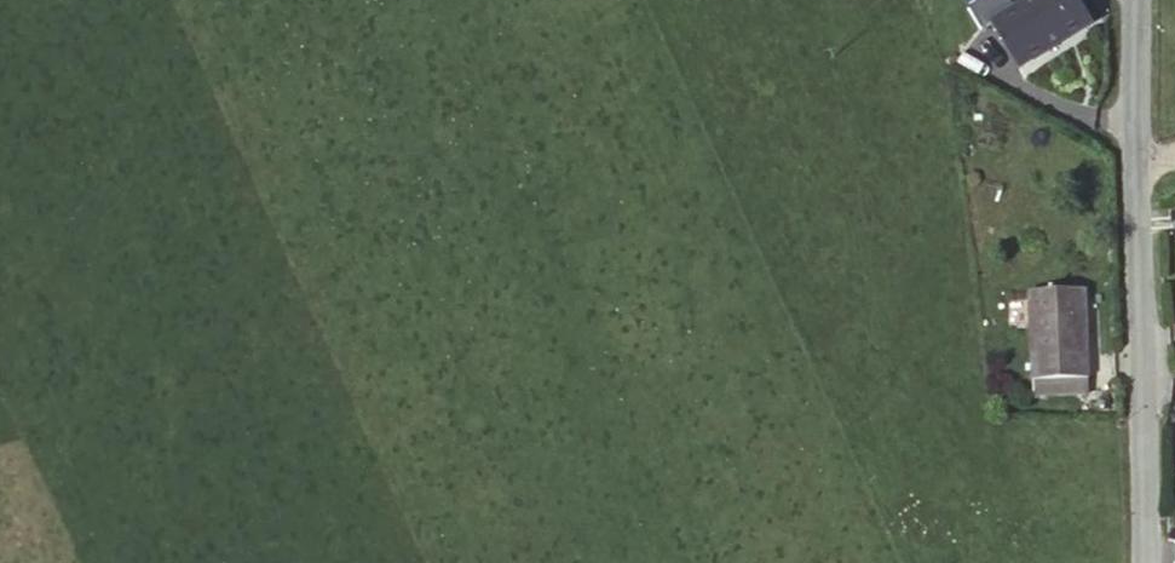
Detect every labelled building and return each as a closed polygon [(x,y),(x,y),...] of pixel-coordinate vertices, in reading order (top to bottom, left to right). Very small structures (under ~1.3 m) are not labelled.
[(993,17),(1020,63),(1093,21),(1081,0),(1023,0),(993,17)] [(1080,286),(1027,292),(1040,391),(1093,384),(1080,286)]
